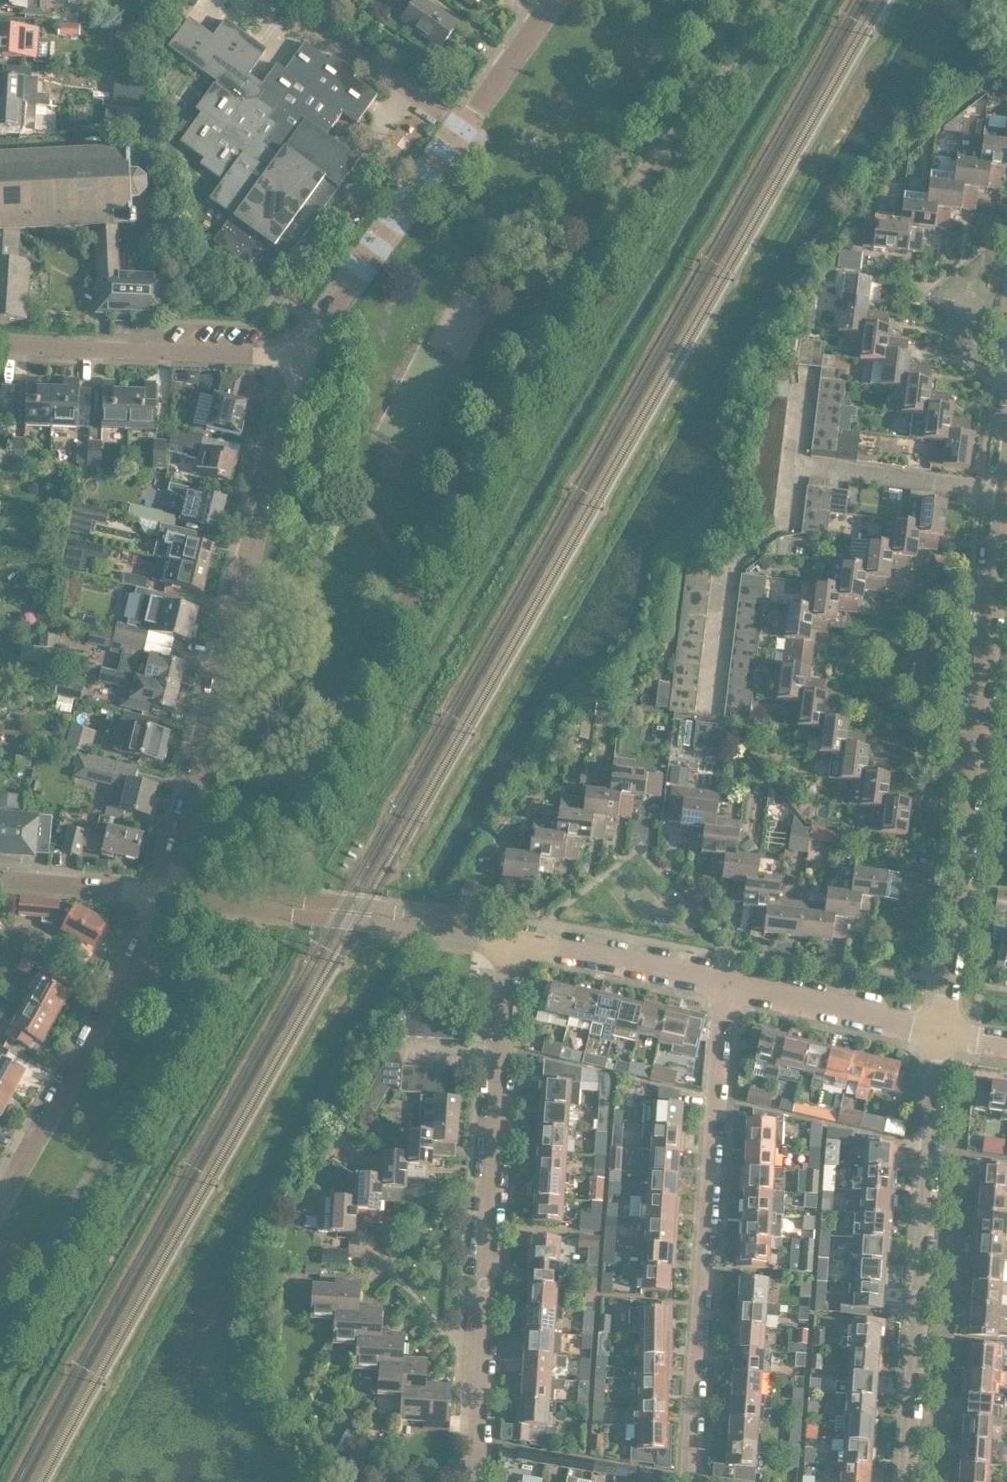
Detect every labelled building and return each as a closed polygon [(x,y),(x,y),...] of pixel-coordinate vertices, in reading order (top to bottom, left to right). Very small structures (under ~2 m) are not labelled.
[(19,11),(19,16),(43,18),(44,0),(0,0),(0,9),(19,11)] [(439,48),(457,23),(424,0),(406,0),(412,4),(400,20),(439,48)] [(134,11),(133,25),(147,26),(148,12),(134,11)] [(233,218),(278,156),(332,196),(358,161),(325,136),(342,113),(356,123),(376,96),(352,78),(356,73),(332,55),(327,61),(303,43),(284,70),(278,65),(260,89),(245,79),(265,51),(223,20),(211,37),(187,19),(166,48),(191,66),(215,83),(213,86),(212,85),(194,110),(199,114),(190,127),(178,143),(179,144),(180,144),(202,160),(199,164),(200,165),(222,181),(208,199),(209,200),(230,216),(233,218)] [(57,36),(78,36),(78,25),(57,25),(57,36)] [(33,58),(32,63),(47,64),(49,43),(37,42),(37,32),(0,30),(0,56),(33,58)] [(21,104),(46,106),(47,106),(48,97),(33,96),(33,94),(22,94),(22,92),(23,80),(23,79),(1,78),(0,78),(0,103),(21,104)] [(144,103),(145,80),(115,78),(113,101),(144,103)] [(18,130),(18,133),(48,131),(46,106),(21,104),(0,103),(0,129),(18,130)] [(114,127),(138,128),(139,109),(115,107),(114,127)] [(984,122),(975,121),(972,142),(981,143),(984,122)] [(184,135),(190,127),(186,124),(180,132),(184,135)] [(945,132),(942,128),(933,135),(939,143),(944,138),(945,132)] [(1002,169),(1006,170),(1006,144),(1005,144),(1006,131),(983,128),(982,140),(980,152),(979,165),(989,166),(989,167),(1002,169)] [(94,226),(95,274),(118,274),(116,226),(130,225),(130,227),(134,227),(134,220),(131,220),(130,206),(137,206),(146,197),(145,182),(137,174),(129,174),(128,149),(124,149),(124,151),(0,156),(0,229),(17,230),(94,226)] [(1001,182),(1002,169),(989,167),(989,166),(979,165),(980,152),(956,149),(953,175),(951,186),(962,187),(962,188),(975,190),(986,191),(986,190),(999,192),(1001,182)] [(332,196),(278,156),(233,218),(230,216),(211,242),(268,283),(332,196)] [(939,210),(948,211),(959,212),(959,211),(972,213),(975,190),(962,188),(962,187),(951,186),(953,175),(930,172),(927,196),(925,207),(935,209),(935,210),(939,210)] [(901,203),(899,217),(898,229),(908,230),(908,231),(921,232),(932,234),(933,230),(946,231),(948,211),(939,210),(935,210),(935,209),(925,207),(927,196),(904,193),(903,203),(901,203)] [(908,231),(908,230),(898,229),(899,217),(876,214),(874,225),(864,223),(863,231),(861,246),(872,247),(871,249),(905,254),(905,252),(919,254),(921,232),(908,231)] [(17,230),(0,229),(0,320),(24,322),(27,263),(16,263),(17,230)] [(848,236),(845,242),(843,248),(850,251),(855,239),(849,236),(848,236)] [(836,268),(859,271),(861,254),(839,250),(836,268)] [(163,275),(118,274),(95,274),(94,313),(162,314),(163,275)] [(867,297),(870,278),(856,276),(853,295),(867,297)] [(865,314),(866,302),(841,300),(837,334),(860,337),(861,337),(862,327),(863,327),(865,314)] [(804,330),(798,340),(811,342),(811,330),(812,330),(815,303),(808,302),(807,309),(801,308),(800,319),(796,319),(795,329),(804,330)] [(858,355),(857,360),(875,362),(881,363),(882,363),(883,353),(885,354),(885,348),(886,341),(886,339),(887,330),(886,330),(888,317),(865,314),(863,327),(862,327),(861,337),(860,337),(859,343),(858,355)] [(795,365),(798,340),(787,339),(783,364),(789,365),(795,365)] [(795,365),(807,367),(811,342),(798,340),(795,365)] [(881,363),(878,387),(902,390),(903,390),(904,380),(905,380),(906,375),(907,366),(908,356),(904,356),(906,343),(886,341),(885,348),(885,354),(883,353),(882,363),(881,363)] [(807,367),(820,369),(823,343),(811,342),(807,367)] [(902,390),(899,414),(911,415),(923,417),(924,417),(925,406),(927,407),(928,394),(930,383),(927,383),(929,368),(907,366),(906,375),(905,380),(904,380),(903,390),(902,390)] [(845,372),(820,369),(818,380),(844,383),(845,372)] [(205,430),(239,438),(247,403),(234,400),(239,379),(218,374),(205,430)] [(25,378),(23,426),(50,427),(52,389),(37,389),(38,378),(25,378)] [(763,379),(762,391),(761,397),(785,400),(787,382),(763,379)] [(62,390),(52,389),(50,427),(77,429),(77,428),(88,429),(90,391),(78,390),(78,380),(63,380),(62,390)] [(844,383),(818,380),(817,392),(842,395),(844,383)] [(101,430),(127,431),(129,393),(114,392),(114,382),(103,382),(101,430)] [(143,393),(129,393),(127,431),(154,432),(155,384),(143,383),(143,393)] [(14,388),(1,388),(0,400),(0,412),(12,413),(14,388)] [(841,407),(842,395),(817,392),(815,404),(841,407)] [(911,415),(908,440),(920,441),(931,442),(945,444),(946,444),(947,434),(948,434),(949,421),(950,410),(947,410),(948,397),(928,394),(927,407),(925,406),(924,417),(923,417),(911,415)] [(785,400),(761,397),(760,409),(784,412),(785,400)] [(841,407),(815,404),(814,416),(839,419),(841,407)] [(784,412),(760,409),(758,421),(783,424),(784,412)] [(839,419),(814,416),(812,428),(838,430),(839,419)] [(783,424),(758,421),(757,433),(781,436),(783,424)] [(931,442),(928,467),(942,468),(967,471),(971,437),(967,436),(969,423),(949,421),(948,434),(947,434),(946,444),(945,444),(931,442)] [(836,442),(838,430),(812,428),(811,440),(836,442)] [(838,430),(836,442),(835,454),(810,452),(809,458),(854,463),(858,433),(838,430)] [(172,432),(167,451),(187,456),(187,457),(197,459),(195,471),(194,475),(229,484),(235,455),(200,447),(202,439),(172,432)] [(757,433),(756,439),(755,445),(780,448),(781,436),(757,433)] [(11,440),(10,453),(9,465),(22,466),(24,441),(11,440)] [(835,454),(836,442),(811,440),(810,452),(835,454)] [(164,469),(165,443),(153,442),(151,468),(164,469)] [(88,469),(89,444),(75,443),(74,469),(88,469)] [(100,444),(89,444),(88,469),(99,470),(100,444)] [(755,445),(755,451),(754,457),(778,459),(780,448),(755,445)] [(9,465),(10,453),(0,453),(0,465),(9,465)] [(754,457),(753,463),(753,469),(777,471),(778,459),(754,457)] [(777,471),(753,469),(751,480),(776,483),(777,471)] [(826,491),(827,480),(821,479),(813,478),(806,477),(805,488),(826,491)] [(183,499),(177,522),(196,526),(196,525),(217,530),(225,500),(204,495),(204,494),(188,490),(188,489),(168,484),(166,491),(183,499)] [(826,491),(805,488),(804,500),(829,503),(831,491),(826,491)] [(831,491),(829,503),(828,515),(843,517),(846,493),(831,491)] [(908,499),(905,523),(917,525),(916,535),(917,535),(915,548),(935,551),(937,538),(940,538),(945,503),(932,502),(933,494),(909,491),(908,499)] [(750,492),(749,499),(748,504),(773,507),(774,495),(750,492)] [(804,500),(803,512),(828,515),(829,503),(804,500)] [(137,521),(172,529),(175,516),(129,504),(126,517),(138,520),(137,521)] [(773,507),(748,504),(747,516),(771,519),(773,507)] [(65,532),(80,535),(84,515),(68,512),(67,517),(65,532)] [(828,515),(803,512),(801,524),(827,527),(828,515)] [(881,520),(878,543),(890,545),(889,556),(890,556),(888,569),(907,572),(909,558),(912,559),(914,548),(915,548),(917,535),(916,535),(917,525),(905,523),(893,522),(881,520)] [(170,538),(172,529),(137,521),(137,522),(144,535),(158,538),(160,537),(158,545),(169,548),(166,561),(207,572),(213,549),(170,538)] [(827,527),(801,524),(800,536),(825,539),(827,527)] [(80,556),(83,544),(67,540),(61,568),(77,571),(80,556)] [(777,542),(776,556),(787,557),(788,543),(777,542)] [(851,543),(848,565),(863,566),(864,567),(863,577),(862,590),(882,593),(883,580),(887,580),(888,569),(890,556),(889,556),(890,545),(878,543),(866,542),(866,545),(851,543)] [(766,554),(756,562),(762,570),(772,562),(766,554)] [(201,595),(207,572),(166,561),(163,574),(153,572),(150,582),(158,584),(160,585),(160,584),(168,586),(201,595)] [(837,598),(835,611),(849,613),(855,614),(857,600),(860,601),(862,590),(863,577),(864,567),(863,566),(848,565),(840,564),(837,588),(836,598),(837,598)] [(683,581),(708,584),(710,572),(684,569),(683,581)] [(144,590),(147,579),(123,574),(120,584),(144,590)] [(740,589),(762,591),(764,578),(739,575),(738,588),(740,589)] [(77,605),(82,584),(68,581),(63,602),(77,605)] [(707,596),(708,584),(683,581),(681,593),(707,596)] [(810,619),(808,632),(812,633),(822,634),(824,621),(834,622),(835,611),(837,598),(836,598),(837,588),(813,585),(810,608),(809,619),(810,619)] [(116,623),(113,636),(144,644),(147,633),(163,636),(165,637),(190,643),(198,611),(173,605),(175,598),(145,591),(135,588),(127,626),(116,623)] [(738,588),(737,600),(761,603),(762,591),(738,588)] [(681,593),(680,605),(705,608),(707,596),(681,593)] [(761,603),(737,600),(735,612),(760,615),(761,603)] [(704,620),(705,608),(680,605),(678,617),(704,620)] [(787,605),(783,640),(786,640),(784,654),(811,657),(812,645),(811,643),(812,633),(808,632),(810,619),(809,619),(810,608),(787,605)] [(735,612),(734,624),(758,627),(760,615),(735,612)] [(35,628),(55,628),(55,616),(35,616),(35,628)] [(702,632),(704,620),(678,617),(677,629),(702,632)] [(757,639),(758,627),(734,624),(732,636),(757,639)] [(675,640),(701,644),(702,632),(677,629),(675,640)] [(181,677),(185,678),(188,666),(184,665),(142,655),(144,644),(113,636),(90,631),(87,642),(110,647),(109,653),(121,656),(117,673),(127,676),(142,680),(142,681),(154,684),(178,690),(181,677)] [(53,653),(54,636),(39,635),(38,652),(53,653)] [(732,636),(731,648),(756,651),(757,639),(732,636)] [(858,645),(859,638),(846,637),(846,644),(858,645)] [(699,656),(701,644),(675,640),(674,652),(699,656)] [(756,651),(731,648),(730,660),(754,663),(756,651)] [(53,665),(54,654),(20,652),(19,663),(53,665)] [(698,667),(699,656),(674,652),(672,664),(698,667)] [(779,666),(775,701),(799,704),(800,693),(801,693),(803,679),(806,680),(807,670),(809,669),(811,657),(784,654),(783,667),(779,666)] [(730,660),(728,672),(753,675),(754,663),(730,660)] [(696,679),(698,667),(672,664),(671,676),(696,679)] [(50,681),(51,669),(19,667),(19,679),(50,681)] [(127,676),(101,669),(98,681),(124,688),(119,706),(146,713),(148,705),(173,711),(178,690),(142,681),(142,680),(127,676)] [(753,675),(728,672),(727,684),(751,686),(753,675)] [(695,691),(696,679),(671,676),(669,688),(695,691)] [(799,704),(796,727),(820,730),(822,719),(824,706),(825,696),(824,696),(826,682),(808,680),(806,680),(803,679),(801,693),(800,693),(799,704)] [(53,695),(72,700),(80,701),(83,688),(56,682),(53,695)] [(657,683),(655,696),(667,697),(668,684),(657,683)] [(727,684),(726,696),(750,698),(751,686),(727,684)] [(693,703),(695,691),(669,688),(668,700),(693,703)] [(726,696),(724,707),(749,710),(750,698),(726,696)] [(69,714),(72,700),(57,697),(54,711),(69,714)] [(668,700),(666,712),(692,715),(693,703),(668,700)] [(595,702),(594,712),(617,715),(619,705),(595,702)] [(806,743),(805,751),(817,753),(817,754),(829,756),(841,757),(843,746),(845,733),(846,722),(843,722),(844,709),(824,706),(822,719),(820,730),(818,745),(806,743)] [(620,707),(618,719),(630,720),(631,708),(620,707)] [(749,710),(724,707),(723,719),(747,722),(749,710)] [(160,763),(167,736),(155,733),(157,723),(123,714),(113,752),(160,763)] [(589,723),(571,721),(569,738),(587,740),(589,723)] [(694,723),(691,748),(703,750),(706,725),(694,723)] [(59,725),(54,728),(51,735),(62,740),(66,729),(59,725)] [(715,751),(718,726),(706,725),(703,750),(715,751)] [(88,753),(93,734),(70,727),(65,746),(88,753)] [(734,734),(740,741),(746,737),(740,729),(734,734)] [(734,742),(726,732),(724,746),(730,746),(734,742)] [(829,756),(827,780),(838,781),(850,782),(861,784),(862,784),(863,773),(864,773),(866,760),(866,759),(867,749),(863,749),(865,735),(845,733),(843,746),(841,757),(829,756)] [(565,736),(554,735),(552,753),(563,754),(565,736)] [(137,770),(117,764),(87,756),(84,769),(102,781),(119,785),(113,808),(123,811),(146,817),(154,788),(134,783),(137,770)] [(611,769),(607,794),(632,798),(632,799),(643,800),(643,796),(657,798),(660,777),(659,776),(631,772),(632,761),(612,759),(611,769)] [(746,772),(758,773),(747,759),(746,772)] [(850,782),(847,806),(858,807),(870,808),(883,810),(884,800),(885,800),(887,787),(887,786),(888,776),(884,775),(886,762),(866,760),(864,773),(863,773),(862,784),(861,784),(850,782)] [(670,768),(668,785),(684,787),(686,770),(670,768)] [(35,793),(38,783),(31,781),(28,791),(35,793)] [(768,786),(765,806),(770,806),(778,805),(781,803),(768,786)] [(676,827),(689,829),(713,831),(714,820),(717,793),(670,787),(666,821),(676,823),(676,827)] [(870,808),(867,833),(879,834),(905,837),(909,803),(905,802),(907,789),(887,787),(885,800),(884,800),(883,810),(870,808)] [(581,814),(581,815),(604,819),(615,821),(615,818),(620,819),(629,820),(632,799),(632,798),(607,794),(584,791),(583,799),(581,814)] [(0,794),(0,806),(17,808),(18,796),(0,794)] [(557,814),(554,837),(572,839),(577,840),(588,841),(588,840),(593,841),(601,842),(604,819),(581,815),(581,814),(583,799),(559,796),(557,811),(557,814)] [(123,811),(113,808),(105,806),(103,816),(120,821),(123,811)] [(519,844),(518,855),(528,857),(551,861),(561,862),(561,861),(575,862),(577,840),(572,839),(554,837),(557,814),(557,811),(544,810),(543,821),(532,820),(529,845),(519,844)] [(33,857),(34,845),(48,847),(51,817),(0,812),(0,854),(33,857)] [(697,854),(710,855),(734,858),(737,834),(738,822),(714,820),(713,831),(689,829),(687,842),(698,844),(697,854)] [(790,824),(787,847),(807,850),(810,827),(790,824)] [(67,828),(61,855),(79,860),(82,847),(101,852),(100,856),(112,859),(113,855),(136,860),(142,836),(107,828),(104,839),(85,835),(86,833),(67,828)] [(810,829),(809,831),(808,842),(831,845),(833,832),(810,829)] [(737,834),(734,858),(710,855),(708,869),(719,870),(718,881),(731,882),(754,885),(754,884),(758,854),(743,834),(737,834)] [(503,853),(500,878),(535,883),(536,872),(550,874),(551,861),(528,857),(518,855),(503,853)] [(859,897),(873,899),(884,900),(887,875),(852,871),(849,895),(849,896),(859,897)] [(898,891),(900,877),(891,876),(889,890),(898,891)] [(731,882),(729,896),(740,897),(739,907),(751,909),(765,910),(776,911),(776,910),(777,900),(780,881),(762,878),(761,885),(754,884),(754,885),(731,882)] [(1006,903),(1006,893),(996,891),(995,901),(1006,903)] [(825,892),(824,906),(822,916),(833,918),(846,920),(856,921),(859,897),(849,896),(849,895),(837,894),(825,892)] [(20,899),(18,915),(41,917),(40,923),(48,923),(51,925),(50,927),(60,933),(61,931),(73,938),(65,952),(83,963),(91,948),(104,927),(73,909),(72,909),(73,907),(66,903),(53,902),(27,900),(20,899)] [(777,900),(776,910),(776,911),(765,910),(751,909),(750,919),(749,927),(763,929),(762,934),(796,938),(801,903),(777,900)] [(833,918),(822,916),(824,906),(801,903),(796,938),(830,942),(831,939),(844,940),(846,920),(833,918)] [(996,966),(1006,968),(1006,929),(1002,928),(996,966)] [(15,970),(28,977),(34,965),(22,958),(15,970)] [(39,979),(37,978),(24,1003),(53,1019),(67,995),(59,990),(63,982),(43,971),(39,979)] [(540,1002),(535,1021),(565,1028),(567,1018),(574,991),(551,985),(546,1004),(540,1002)] [(575,987),(574,991),(567,1018),(590,1024),(597,993),(575,987)] [(610,1044),(612,1037),(613,1029),(612,1029),(619,1001),(619,998),(597,993),(590,1024),(601,1026),(598,1041),(610,1044)] [(613,1029),(612,1037),(633,1042),(635,1034),(641,1007),(619,1001),(612,1029),(613,1029)] [(11,1028),(6,1038),(25,1049),(31,1039),(39,1044),(53,1019),(24,1003),(10,1027),(11,1028)] [(642,1003),(641,1007),(635,1034),(657,1039),(663,1012),(664,1008),(642,1003)] [(663,1012),(657,1039),(656,1044),(670,1048),(669,1052),(679,1055),(681,1045),(682,1045),(688,1018),(663,1012)] [(402,1037),(414,1038),(415,1013),(403,1013),(402,1037)] [(414,1038),(426,1038),(427,1014),(415,1013),(414,1038)] [(426,1038),(438,1039),(439,1014),(427,1014),(426,1038)] [(438,1039),(450,1040),(451,1015),(439,1014),(438,1039)] [(778,1067),(784,1041),(785,1036),(761,1031),(754,1062),(766,1065),(763,1078),(775,1080),(778,1067)] [(539,1054),(558,1059),(562,1045),(542,1041),(539,1054)] [(806,1046),(784,1041),(778,1067),(800,1072),(806,1046)] [(829,1051),(806,1046),(800,1072),(812,1075),(809,1089),(820,1092),(823,1077),(829,1051)] [(567,1061),(581,1065),(584,1054),(570,1051),(567,1061)] [(843,1091),(845,1082),(851,1056),(829,1051),(823,1077),(834,1080),(832,1089),(843,1091)] [(399,1092),(400,1068),(397,1055),(388,1055),(373,1082),(387,1092),(399,1092)] [(590,1067),(602,1070),(605,1059),(592,1056),(590,1067)] [(874,1061),(851,1056),(845,1082),(857,1085),(854,1097),(865,1099),(868,1088),(874,1061)] [(10,1096),(23,1073),(23,1072),(0,1059),(0,1090),(10,1096)] [(629,1065),(605,1059),(602,1070),(626,1075),(629,1065)] [(539,1105),(568,1107),(577,1107),(580,1069),(542,1060),(539,1105)] [(898,1066),(874,1061),(868,1088),(891,1093),(891,1092),(902,1095),(907,1073),(896,1071),(898,1066)] [(648,1080),(651,1070),(637,1067),(635,1077),(648,1080)] [(651,1067),(651,1070),(648,1080),(672,1086),(675,1073),(651,1067)] [(400,1068),(399,1092),(411,1093),(413,1068),(400,1068)] [(413,1068),(411,1093),(423,1093),(425,1069),(413,1068)] [(435,1094),(437,1069),(425,1069),(423,1093),(435,1094)] [(447,1094),(449,1070),(437,1069),(435,1094),(447,1094)] [(449,1070),(447,1094),(459,1095),(460,1070),(449,1070)] [(608,1100),(609,1087),(609,1079),(607,1075),(599,1073),(597,1099),(608,1100)] [(993,1083),(991,1095),(979,1093),(977,1107),(989,1109),(988,1111),(1000,1113),(999,1120),(1006,1121),(1006,1086),(993,1083)] [(10,1096),(0,1090),(0,1115),(10,1096)] [(360,1104),(374,1112),(382,1098),(368,1090),(360,1104)] [(768,1108),(771,1095),(747,1090),(744,1102),(768,1108)] [(654,1093),(653,1104),(652,1128),(680,1130),(681,1106),(672,1105),(673,1094),(654,1093)] [(777,1110),(791,1113),(793,1103),(779,1099),(777,1110)] [(538,1128),(566,1130),(567,1130),(568,1116),(571,1116),(571,1108),(567,1108),(568,1107),(539,1105),(538,1128)] [(812,1118),(814,1107),(802,1105),(799,1115),(812,1118)] [(431,1144),(432,1144),(432,1149),(445,1150),(445,1145),(455,1145),(457,1110),(433,1108),(431,1132),(432,1132),(431,1144)] [(745,1145),(781,1147),(782,1116),(751,1109),(751,1122),(746,1122),(745,1145)] [(606,1124),(607,1111),(596,1110),(595,1123),(606,1124)] [(838,1113),(826,1110),(824,1121),(836,1124),(838,1113)] [(622,1126),(623,1112),(612,1111),(611,1125),(622,1126)] [(836,1124),(859,1129),(862,1115),(861,1114),(860,1118),(838,1113),(836,1124)] [(885,1120),(862,1115),(859,1129),(882,1134),(885,1120)] [(808,1149),(819,1149),(820,1125),(809,1124),(808,1149)] [(650,1151),(678,1153),(680,1130),(652,1128),(642,1127),(640,1151),(650,1151)] [(536,1151),(565,1153),(566,1140),(574,1141),(575,1131),(567,1130),(566,1130),(538,1128),(536,1151)] [(405,1166),(406,1166),(405,1179),(419,1180),(420,1167),(430,1167),(431,1158),(432,1149),(432,1144),(431,1144),(432,1132),(431,1132),(407,1130),(406,1142),(405,1156),(405,1166)] [(835,1144),(850,1145),(851,1131),(827,1130),(824,1166),(833,1166),(835,1144)] [(595,1132),(593,1155),(604,1156),(606,1133),(595,1132)] [(610,1135),(609,1149),(620,1149),(621,1136),(610,1135)] [(1001,1157),(1003,1141),(983,1138),(981,1154),(1001,1157)] [(380,1189),(379,1202),(402,1204),(403,1190),(404,1190),(405,1179),(406,1166),(405,1166),(405,1156),(406,1142),(394,1141),(393,1155),(381,1154),(380,1178),(380,1189)] [(745,1145),(744,1168),(780,1170),(781,1147),(745,1145)] [(861,1169),(890,1171),(891,1148),(863,1146),(861,1169)] [(446,1159),(447,1150),(445,1150),(432,1149),(431,1158),(446,1159)] [(620,1149),(609,1149),(608,1172),(619,1172),(620,1149)] [(806,1171),(806,1172),(817,1173),(819,1149),(808,1149),(807,1165),(801,1165),(800,1171),(806,1171)] [(343,1156),(334,1150),(330,1157),(339,1163),(343,1156)] [(535,1175),(563,1177),(564,1164),(571,1164),(571,1154),(565,1153),(536,1151),(535,1175)] [(678,1153),(650,1151),(649,1174),(677,1176),(678,1153)] [(604,1156),(593,1155),(591,1178),(602,1179),(604,1156)] [(1006,1193),(1006,1169),(981,1167),(979,1191),(1006,1193)] [(740,1168),(739,1192),(743,1193),(771,1194),(771,1192),(771,1180),(782,1181),(782,1170),(780,1170),(744,1168),(740,1168)] [(888,1195),(888,1194),(890,1171),(861,1169),(860,1181),(847,1180),(846,1192),(860,1193),(888,1195)] [(817,1173),(806,1172),(805,1185),(817,1186),(817,1173)] [(649,1174),(647,1197),(675,1199),(677,1176),(649,1174)] [(379,1213),(379,1202),(380,1189),(380,1178),(345,1175),(344,1200),(355,1200),(354,1210),(355,1210),(354,1224),(377,1226),(378,1213),(379,1213)] [(533,1198),(562,1200),(563,1177),(535,1175),(533,1198)] [(821,1188),(832,1189),(833,1176),(822,1175),(821,1188)] [(591,1178),(589,1202),(601,1202),(602,1179),(591,1178)] [(439,1181),(439,1189),(451,1190),(451,1181),(439,1181)] [(617,1196),(618,1182),(607,1181),(606,1195),(617,1196)] [(821,1188),(820,1211),(830,1212),(832,1189),(821,1188)] [(1005,1216),(1006,1203),(1006,1193),(979,1191),(978,1198),(974,1198),(973,1213),(977,1214),(1005,1216)] [(782,1217),(783,1193),(771,1192),(771,1194),(743,1193),(742,1215),(778,1217),(782,1217)] [(888,1194),(888,1195),(860,1193),(859,1204),(845,1203),(844,1214),(853,1214),(853,1215),(854,1215),(886,1218),(886,1217),(887,1209),(891,1209),(892,1194),(888,1194)] [(815,1209),(816,1195),(805,1194),(804,1208),(815,1209)] [(674,1222),(677,1222),(678,1222),(679,1199),(675,1199),(647,1197),(641,1197),(640,1220),(646,1220),(674,1222)] [(353,1235),(354,1224),(355,1210),(354,1210),(355,1200),(344,1200),(319,1198),(317,1232),(353,1235)] [(533,1198),(532,1222),(560,1224),(562,1200),(533,1198)] [(601,1202),(589,1202),(589,1215),(579,1214),(578,1231),(598,1232),(601,1202)] [(615,1219),(616,1205),(605,1204),(604,1218),(615,1219)] [(820,1211),(818,1236),(828,1237),(829,1225),(830,1212),(820,1211)] [(975,1237),(1003,1239),(1005,1224),(1006,1224),(1006,1216),(1005,1216),(977,1214),(976,1221),(973,1221),(972,1237),(975,1237)] [(742,1215),(741,1238),(769,1239),(777,1239),(778,1217),(742,1215)] [(853,1215),(852,1238),(856,1238),(856,1239),(884,1241),(884,1240),(885,1233),(889,1233),(890,1218),(886,1217),(886,1218),(854,1215),(853,1215)] [(410,1217),(396,1216),(395,1225),(410,1226),(410,1217)] [(813,1231),(814,1218),(803,1217),(802,1231),(813,1231)] [(676,1246),(677,1222),(674,1222),(646,1220),(645,1244),(676,1246)] [(604,1227),(603,1241),(614,1242),(615,1228),(604,1227)] [(827,1260),(828,1237),(818,1236),(816,1259),(827,1260)] [(597,1258),(598,1238),(577,1237),(576,1248),(586,1249),(586,1257),(597,1258)] [(1003,1239),(975,1237),(975,1244),(971,1244),(970,1260),(973,1260),(1006,1262),(1006,1239),(1003,1239)] [(769,1239),(741,1238),(737,1238),(735,1268),(767,1270),(768,1251),(777,1252),(777,1239),(769,1239)] [(884,1241),(856,1239),(855,1252),(848,1251),(847,1260),(850,1261),(850,1262),(883,1264),(883,1256),(887,1256),(889,1241),(884,1240),(884,1241)] [(528,1240),(527,1262),(526,1264),(557,1266),(557,1264),(558,1242),(528,1240)] [(614,1242),(603,1241),(601,1264),(612,1265),(614,1242)] [(811,1255),(812,1242),(800,1241),(799,1254),(811,1255)] [(645,1244),(643,1267),(671,1268),(674,1269),(676,1246),(645,1244)] [(287,1251),(273,1249),(271,1261),(286,1263),(287,1251)] [(346,1251),(322,1250),(321,1262),(345,1263),(346,1251)] [(973,1260),(972,1283),(1000,1285),(1000,1284),(1001,1270),(1005,1270),(1006,1262),(973,1260)] [(850,1262),(849,1284),(848,1284),(848,1285),(881,1287),(885,1287),(887,1264),(883,1264),(850,1262)] [(279,1263),(274,1263),(268,1263),(267,1274),(278,1275),(279,1263)] [(557,1266),(526,1264),(525,1287),(528,1287),(555,1289),(555,1287),(555,1286),(566,1274),(567,1265),(557,1264),(557,1266)] [(318,1267),(304,1266),(303,1274),(317,1275),(318,1267)] [(595,1281),(596,1267),(585,1266),(584,1281),(593,1281),(595,1281)] [(671,1268),(643,1267),(642,1291),(670,1292),(671,1268)] [(815,1269),(815,1283),(826,1283),(826,1269),(815,1269)] [(611,1295),(612,1275),(600,1274),(599,1294),(611,1295)] [(738,1304),(765,1306),(765,1305),(766,1291),(776,1292),(776,1283),(739,1281),(738,1304)] [(334,1282),(334,1286),(312,1284),(310,1317),(335,1319),(336,1311),(358,1314),(358,1309),(359,1309),(360,1284),(334,1282)] [(826,1283),(815,1283),(813,1307),(824,1307),(826,1283)] [(998,1307),(999,1295),(1006,1296),(1006,1285),(1000,1284),(1000,1285),(972,1283),(971,1291),(967,1291),(966,1306),(970,1306),(998,1308),(998,1307)] [(809,1299),(810,1285),(798,1284),(798,1297),(798,1298),(801,1298),(801,1299),(809,1299)] [(846,1307),(846,1314),(879,1316),(879,1311),(881,1287),(848,1285),(847,1296),(840,1296),(839,1306),(846,1307)] [(555,1287),(555,1289),(528,1287),(526,1310),(554,1312),(555,1298),(563,1298),(564,1288),(555,1287)] [(583,1289),(582,1314),(593,1315),(594,1290),(583,1289)] [(627,1334),(638,1333),(669,1333),(670,1304),(648,1304),(635,1304),(635,1310),(628,1310),(627,1334)] [(779,1306),(765,1305),(765,1306),(738,1304),(736,1328),(763,1330),(764,1317),(778,1318),(779,1306)] [(970,1306),(966,1306),(964,1336),(1006,1339),(1006,1334),(996,1333),(997,1320),(1006,1321),(1006,1308),(998,1307),(998,1308),(970,1306)] [(807,1322),(808,1308),(797,1307),(796,1322),(807,1322)] [(333,1344),(356,1345),(357,1345),(357,1337),(382,1339),(382,1335),(383,1335),(384,1311),(359,1309),(358,1309),(358,1314),(336,1311),(335,1319),(333,1344)] [(554,1312),(526,1310),(522,1310),(521,1333),(525,1333),(552,1335),(553,1320),(561,1321),(561,1313),(554,1312)] [(593,1315),(582,1314),(581,1327),(592,1328),(593,1315)] [(597,1334),(609,1335),(609,1334),(607,1334),(608,1315),(598,1315),(597,1334)] [(849,1350),(881,1352),(883,1322),(850,1320),(849,1340),(840,1340),(839,1349),(849,1349),(849,1350)] [(279,1345),(280,1328),(270,1327),(268,1344),(279,1345)] [(736,1328),(734,1351),(762,1353),(763,1330),(736,1328)] [(820,1347),(822,1329),(811,1328),(810,1347),(820,1347)] [(805,1345),(806,1331),(795,1330),(794,1345),(805,1345)] [(523,1356),(550,1358),(551,1357),(557,1358),(559,1336),(552,1335),(525,1333),(523,1356)] [(630,1357),(638,1356),(669,1357),(669,1333),(638,1333),(627,1334),(637,1334),(637,1348),(630,1348),(630,1357)] [(607,1356),(609,1335),(597,1334),(595,1357),(605,1358),(605,1356),(607,1356)] [(355,1369),(379,1371),(380,1362),(404,1364),(404,1360),(405,1360),(406,1336),(383,1335),(382,1335),(382,1339),(357,1337),(357,1345),(356,1345),(355,1369)] [(590,1351),(591,1337),(580,1336),(579,1350),(590,1351)] [(1002,1351),(1006,1351),(1006,1346),(967,1343),(965,1371),(1000,1374),(1002,1351)] [(324,1359),(330,1346),(325,1344),(319,1356),(324,1359)] [(847,1373),(875,1375),(879,1375),(881,1352),(849,1350),(847,1373)] [(760,1376),(762,1353),(734,1351),(733,1374),(760,1376)] [(804,1369),(805,1354),(794,1354),(793,1368),(804,1369)] [(557,1358),(551,1357),(550,1358),(523,1356),(522,1379),(549,1381),(550,1381),(551,1369),(564,1369),(564,1358),(557,1358)] [(669,1380),(669,1357),(638,1356),(630,1357),(637,1357),(637,1370),(623,1370),(623,1380),(636,1380),(665,1380),(669,1380)] [(819,1371),(820,1356),(810,1356),(808,1370),(819,1371)] [(595,1357),(594,1380),(604,1381),(605,1358),(595,1357)] [(579,1359),(577,1383),(587,1384),(588,1383),(589,1359),(579,1359)] [(377,1395),(400,1396),(401,1388),(426,1389),(426,1384),(427,1384),(428,1361),(405,1360),(404,1360),(404,1364),(380,1362),(379,1371),(377,1395)] [(960,1395),(964,1395),(992,1397),(1000,1398),(1000,1397),(997,1396),(998,1386),(1005,1386),(1006,1374),(1000,1374),(965,1371),(962,1371),(960,1395)] [(873,1398),(875,1375),(847,1373),(846,1383),(835,1382),(834,1395),(846,1396),(873,1398)] [(758,1399),(758,1397),(760,1376),(733,1374),(731,1397),(758,1399)] [(515,1401),(515,1402),(547,1404),(547,1403),(551,1403),(552,1391),(562,1392),(563,1382),(550,1381),(549,1381),(522,1379),(520,1401),(515,1401)] [(818,1394),(819,1380),(808,1379),(807,1393),(818,1394)] [(594,1380),(592,1403),(602,1404),(604,1381),(594,1380)] [(636,1404),(638,1404),(665,1404),(665,1380),(636,1380),(636,1404)] [(575,1405),(575,1406),(586,1407),(586,1406),(587,1384),(577,1383),(576,1405),(575,1405)] [(426,1389),(401,1388),(400,1396),(398,1419),(423,1421),(422,1428),(449,1430),(450,1412),(448,1412),(449,1385),(427,1384),(426,1384),(426,1389)] [(791,1390),(790,1401),(801,1402),(802,1391),(791,1390)] [(963,1419),(991,1421),(991,1419),(999,1420),(1000,1398),(992,1397),(964,1395),(963,1419)] [(846,1396),(844,1416),(844,1419),(872,1421),(873,1398),(846,1396)] [(758,1397),(758,1399),(731,1397),(729,1420),(757,1422),(761,1422),(762,1410),(769,1411),(770,1398),(758,1397)] [(790,1401),(789,1425),(800,1425),(801,1402),(790,1401)] [(547,1403),(547,1404),(515,1402),(512,1442),(528,1443),(528,1445),(548,1448),(550,1415),(561,1416),(562,1404),(551,1403),(547,1403)] [(816,1417),(817,1403),(806,1402),(805,1416),(816,1417)] [(600,1426),(602,1404),(592,1403),(591,1425),(600,1426)] [(637,1427),(665,1428),(665,1404),(638,1404),(636,1404),(636,1415),(622,1415),(622,1426),(637,1426),(637,1427)] [(585,1420),(586,1407),(575,1406),(574,1419),(585,1420)] [(814,1440),(816,1417),(805,1416),(804,1440),(814,1440)] [(870,1444),(872,1421),(844,1419),(842,1442),(870,1444)] [(963,1419),(961,1442),(1001,1445),(1001,1443),(998,1443),(1000,1420),(999,1420),(991,1419),(991,1421),(963,1419)] [(729,1420),(728,1443),(755,1445),(755,1444),(757,1422),(729,1420)] [(799,1438),(800,1425),(789,1425),(788,1437),(799,1438)] [(629,1440),(629,1461),(668,1468),(668,1451),(664,1451),(665,1428),(637,1427),(637,1440),(629,1440)] [(599,1450),(600,1436),(589,1436),(588,1450),(589,1450),(589,1456),(599,1457),(599,1450)] [(798,1447),(799,1438),(788,1437),(787,1446),(798,1447)] [(836,1464),(841,1464),(868,1466),(870,1444),(842,1442),(842,1453),(829,1452),(829,1463),(836,1464)] [(961,1442),(959,1465),(987,1467),(999,1468),(1001,1445),(961,1442)] [(728,1443),(726,1467),(715,1466),(714,1478),(742,1481),(753,1481),(754,1469),(753,1469),(754,1455),(764,1455),(765,1445),(755,1444),(755,1445),(728,1443)] [(785,1446),(784,1468),(797,1469),(798,1447),(787,1446),(785,1446)] [(545,1465),(547,1454),(517,1448),(515,1460),(545,1465)] [(813,1464),(814,1450),(803,1449),(802,1463),(813,1464)] [(560,1456),(547,1454),(545,1465),(545,1464),(558,1466),(560,1456)] [(591,1472),(593,1461),(569,1457),(567,1468),(581,1470),(582,1466),(591,1467),(590,1472),(591,1472)] [(606,1464),(593,1461),(591,1472),(604,1474),(606,1464)] [(841,1464),(836,1464),(836,1477),(827,1476),(827,1481),(867,1481),(868,1466),(841,1464)] [(627,1478),(629,1467),(615,1465),(613,1476),(627,1478)] [(987,1467),(959,1465),(955,1465),(954,1481),(986,1481),(987,1467)] [(660,1474),(637,1470),(635,1481),(639,1481),(658,1481),(660,1474)]
